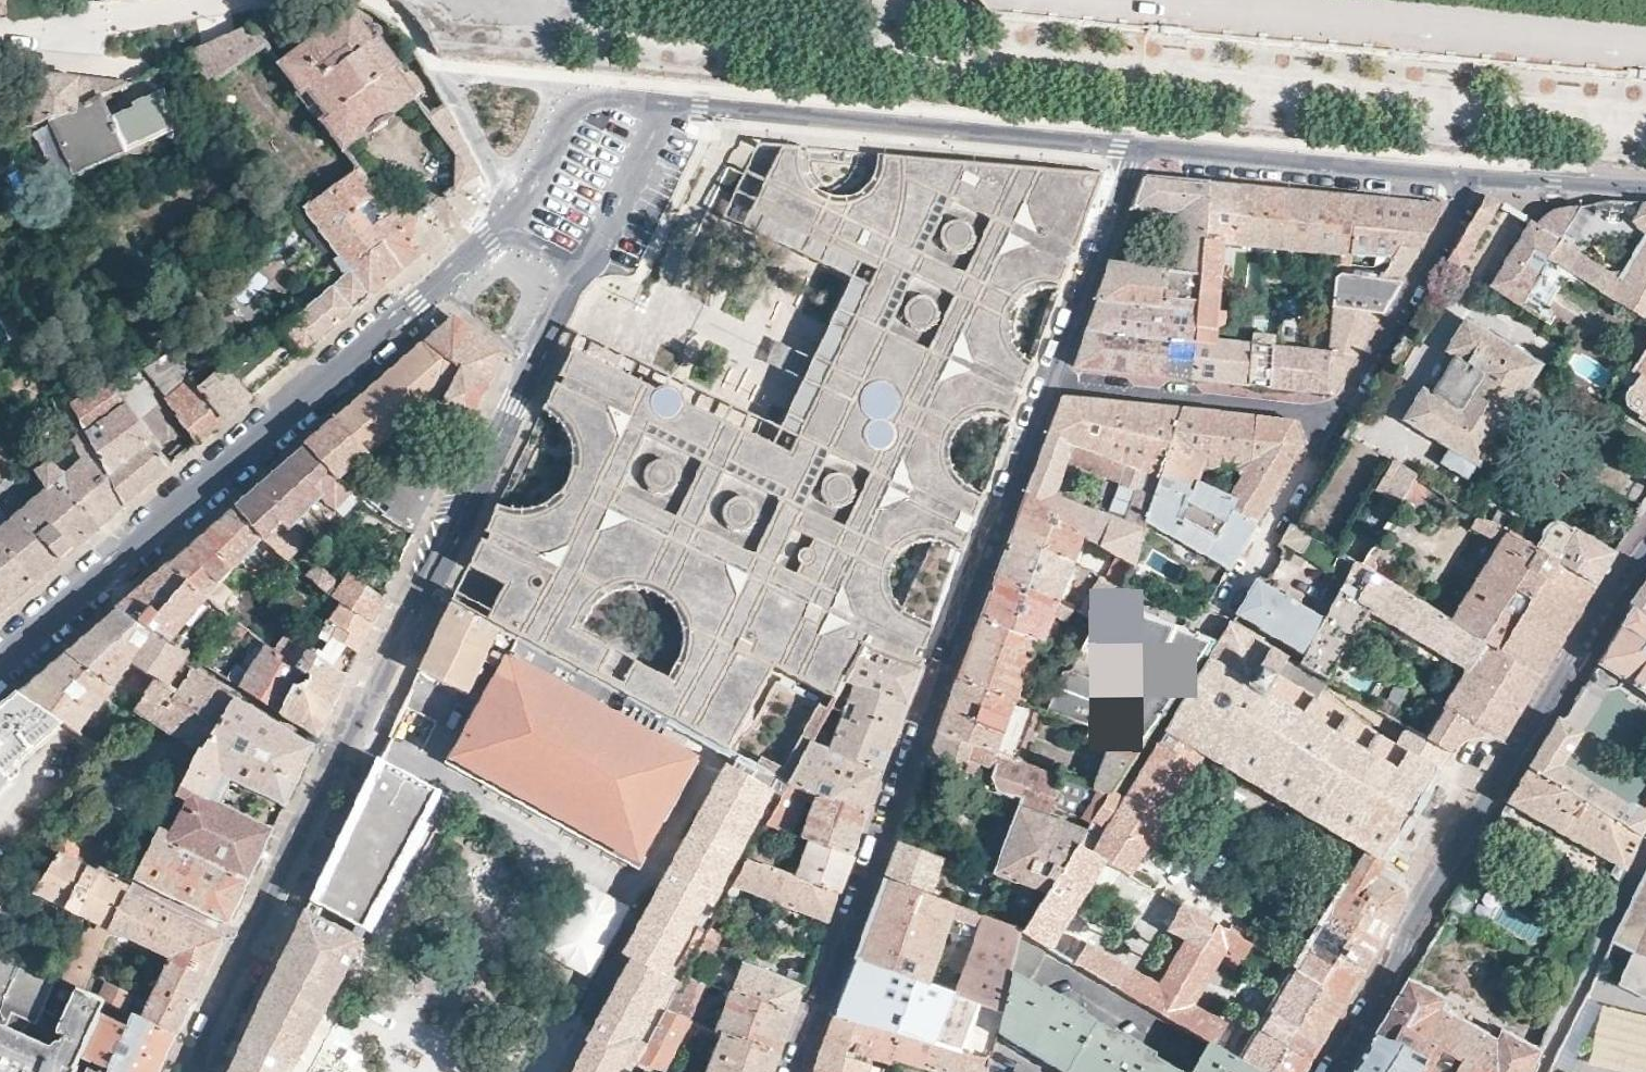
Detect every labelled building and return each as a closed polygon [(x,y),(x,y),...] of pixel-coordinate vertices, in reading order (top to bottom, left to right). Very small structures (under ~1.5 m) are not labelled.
[(326,117),(321,121),(343,152),(416,99),(425,93),(411,72),(401,78),(396,70),(399,67),(379,39),(375,41),(355,13),(282,67),(302,95),(307,92),(326,117)] [(262,23),(234,35),(202,50),(196,52),(211,86),(267,46),(280,40),(272,19),(262,23)] [(38,73),(34,125),(49,118),(102,94),(129,81),(79,77),(38,73)] [(102,94),(49,118),(75,174),(175,129),(177,132),(181,130),(164,91),(135,104),(137,109),(113,119),(102,94)] [(707,739),(791,783),(861,654),(907,672),(910,665),(914,667),(930,634),(933,627),(911,619),(898,608),(891,594),(891,581),(894,568),(901,557),(911,549),(924,544),(936,545),(941,545),(961,555),(969,533),(979,509),(977,509),(970,506),(964,503),(959,498),(954,494),(953,491),(951,489),(950,488),(948,482),(945,477),(944,472),(944,467),(943,461),(944,455),(946,448),(949,441),(953,434),(960,427),(966,423),(971,420),(974,419),(977,417),(984,416),(990,415),(996,415),(1003,417),(1009,419),(1009,418),(1017,402),(1010,399),(1013,392),(1017,393),(1030,367),(1026,365),(1020,361),(1015,357),(1011,353),(1008,348),(1006,343),(1004,338),(1003,332),(1002,326),(1003,319),(1005,313),(1008,306),(1013,298),(1018,293),(1023,289),(1029,286),(1034,284),(1038,283),(1043,282),(1049,282),(1056,282),(1061,283),(1069,264),(1066,263),(1071,250),(1074,251),(1091,205),(1104,173),(1068,168),(1039,164),(1000,161),(969,158),(963,168),(954,167),(913,163),(915,155),(888,152),(888,157),(887,164),(885,170),(880,178),(875,183),(868,189),(860,193),(853,195),(846,196),(840,196),(831,194),(823,190),(817,187),(812,182),(808,179),(805,173),(802,169),(801,165),(799,158),(799,153),(799,150),(800,146),(782,144),(769,171),(763,185),(741,177),(731,200),(877,271),(827,373),(824,372),(819,374),(817,377),(816,383),(820,388),(790,448),(690,400),(689,396),(687,391),(682,386),(679,384),(673,382),(667,381),(661,382),(657,384),(573,343),(560,373),(566,377),(563,382),(557,378),(545,401),(550,403),(557,406),(561,410),(565,414),(570,419),(572,423),(575,427),(577,431),(577,432),(579,437),(580,441),(580,442),(581,446),(581,451),(581,456),(581,462),(581,468),(579,473),(576,478),(574,485),(569,491),(564,497),(559,501),(553,505),(546,510),(540,511),(533,513),(522,513),(516,513),(507,511),(500,509),(497,507),(471,562),(505,579),(492,605),(459,589),(453,602),(505,630),(538,647),(707,739)] [(389,206),(357,170),(303,209),(337,257),(371,232),(369,229),(396,208),(389,206)] [(1110,267),(1100,297),(1195,305),(1205,180),(1179,178),(1144,175),(1133,206),(1179,210),(1176,262),(1163,267),(1112,262),(1110,267)] [(1205,180),(1195,305),(1194,327),(1217,330),(1218,322),(1225,241),(1268,245),(1273,186),(1247,184),(1205,180)] [(1325,190),(1273,186),(1268,245),(1326,250),(1356,253),(1359,219),(1340,218),(1343,192),(1325,190)] [(1362,194),(1343,192),(1340,218),(1359,219),(1362,194)] [(1356,253),(1395,256),(1407,257),(1439,200),(1395,196),(1362,194),(1359,219),(1356,253)] [(1584,204),(1551,259),(1577,275),(1645,318),(1645,202),(1604,199),(1584,204)] [(1482,202),(1445,262),(1458,270),(1496,207),(1482,202)] [(1532,221),(1491,287),(1518,304),(1548,257),(1551,259),(1584,204),(1550,210),(1537,223),(1532,221)] [(419,216),(396,208),(369,229),(371,232),(337,257),(328,263),(327,277),(334,288),(283,332),(302,354),(383,285),(420,252),(418,249),(416,247),(415,244),(414,242),(413,238),(412,234),(412,229),(414,225),(416,219),(419,216)] [(337,257),(303,209),(296,216),(328,263),(337,257)] [(1340,271),(1337,300),(1382,304),(1395,279),(1407,257),(1395,256),(1393,263),(1381,277),(1340,271)] [(1548,257),(1518,304),(1550,323),(1553,318),(1548,316),(1547,313),(1545,312),(1546,308),(1549,302),(1565,278),(1567,277),(1573,281),(1577,275),(1551,259),(1548,257)] [(1252,260),(1249,293),(1264,294),(1266,277),(1267,262),(1252,260)] [(1195,305),(1100,297),(1089,328),(1075,365),(1150,373),(1191,378),(1194,327),(1195,305)] [(1337,300),(1332,352),(1343,354),(1352,358),(1373,321),(1382,304),(1337,300)] [(457,407),(471,415),(487,381),(501,352),(454,317),(305,446),(341,475),(435,393),(457,407)] [(1467,319),(1404,421),(1445,446),(1437,460),(1469,480),(1478,466),(1481,468),(1543,366),(1467,319)] [(1218,322),(1217,330),(1231,331),(1233,322),(1218,322)] [(1217,330),(1194,327),(1191,378),(1269,386),(1273,345),(1254,343),(1216,339),(1217,330)] [(209,380),(171,330),(161,337),(171,350),(200,387),(209,380)] [(302,354),(283,332),(265,347),(284,369),(290,364),(302,354)] [(1273,345),(1275,346),(1275,335),(1255,334),(1254,343),(1273,345)] [(1275,346),(1273,345),(1269,386),(1304,390),(1334,393),(1332,352),(1313,350),(1275,346)] [(284,369),(265,347),(230,377),(248,401),(284,369)] [(1631,371),(1645,380),(1645,347),(1631,371)] [(200,387),(171,350),(147,369),(181,414),(179,416),(200,442),(212,432),(195,410),(209,398),(200,387)] [(1343,354),(1332,352),(1334,393),(1352,358),(1343,354)] [(209,380),(200,387),(209,398),(226,420),(238,409),(248,401),(230,377),(223,368),(209,380)] [(1631,371),(1624,381),(1632,387),(1626,398),(1624,401),(1624,405),(1625,407),(1627,409),(1645,420),(1645,380),(1631,371)] [(106,380),(72,406),(140,493),(157,479),(173,465),(106,380)] [(72,406),(63,390),(51,397),(79,437),(44,467),(55,478),(98,529),(119,511),(140,493),(72,406)] [(1171,451),(1185,408),(1065,396),(1059,412),(1052,430),(1165,470),(1171,451)] [(226,420),(209,398),(195,410),(212,432),(217,427),(226,420)] [(418,525),(471,415),(457,407),(405,515),(418,525)] [(1261,416),(1185,408),(1171,451),(1183,454),(1180,465),(1203,470),(1200,486),(1241,502),(1235,512),(1258,524),(1303,444),(1295,420),(1261,416)] [(1052,430),(1040,461),(1029,491),(1089,540),(1120,553),(1136,560),(1147,527),(1165,470),(1052,430)] [(344,515),(361,491),(357,488),(341,475),(305,446),(275,472),(234,508),(265,545),(272,550),(284,559),(286,561),(302,541),(292,533),(321,496),(344,515)] [(1183,454),(1171,451),(1165,470),(1147,527),(1232,570),(1258,524),(1235,512),(1241,502),(1200,486),(1203,470),(1180,465),(1183,454)] [(1404,492),(1413,476),(1394,464),(1375,493),(1396,505),(1404,492)] [(1428,485),(1413,476),(1404,492),(1414,498),(1423,494),(1428,485)] [(98,529),(55,478),(32,496),(21,483),(5,497),(0,501),(0,508),(13,524),(0,534),(0,537),(36,582),(54,567),(88,538),(98,529)] [(361,491),(387,512),(391,508),(361,483),(357,488),(361,491)] [(1080,563),(1089,540),(1029,491),(1022,510),(1014,533),(1080,563)] [(217,585),(265,545),(234,508),(207,531),(167,566),(214,605),(217,607),(227,595),(217,585)] [(1498,512),(1492,523),(1511,534),(1517,524),(1498,512)] [(1492,523),(1480,516),(1473,528),(1495,541),(1446,620),(1466,633),(1482,642),(1540,678),(1574,621),(1596,585),(1536,549),(1511,534),(1492,523)] [(1338,550),(1289,520),(1278,538),(1329,568),(1338,550)] [(1549,527),(1536,549),(1596,585),(1615,553),(1568,526),(1564,524),(1558,522),(1555,523),(1553,523),(1550,525),(1549,527)] [(1065,604),(1080,563),(1014,533),(1007,552),(998,574),(1065,604)] [(36,582),(0,537),(0,598),(7,607),(22,594),(36,582)] [(278,566),(284,559),(272,550),(266,558),(278,566)] [(1134,567),(1136,560),(1120,553),(1118,560),(1122,562),(1114,578),(1126,583),(1134,567)] [(1368,556),(1366,555),(1359,564),(1368,569),(1371,563),(1368,561),(1370,558),(1368,556)] [(1325,620),(1305,652),(1301,660),(1299,664),(1325,679),(1367,611),(1450,660),(1466,633),(1446,620),(1368,569),(1359,564),(1357,562),(1354,573),(1325,620)] [(205,621),(214,605),(167,566),(146,584),(116,610),(177,650),(184,654),(205,621)] [(1121,593),(1139,601),(1152,575),(1134,567),(1126,583),(1121,593)] [(307,577),(336,601),(343,593),(339,583),(321,569),(312,571),(307,577)] [(1049,647),(1065,604),(998,574),(992,593),(983,617),(1049,647)] [(1126,583),(1114,578),(1104,600),(1114,604),(1121,593),(1126,583)] [(1325,620),(1258,579),(1239,612),(1305,652),(1325,620)] [(1630,604),(1632,606),(1645,615),(1645,581),(1630,604)] [(379,609),(383,600),(352,585),(341,605),(373,621),(379,609)] [(1074,609),(1089,616),(1093,605),(1078,600),(1074,609)] [(445,618),(433,643),(485,668),(495,648),(505,630),(453,602),(445,618)] [(1150,722),(1160,728),(1212,639),(1114,604),(1113,607),(1105,621),(1081,661),(1077,659),(1071,670),(1055,714),(1094,729),(1137,745),(1150,722)] [(373,621),(341,605),(320,633),(358,652),(367,633),(373,621)] [(1632,606),(1614,635),(1594,668),(1598,681),(1609,689),(1620,687),(1626,679),(1645,692),(1645,615),(1632,606)] [(156,681),(177,650),(116,610),(97,626),(66,653),(115,691),(134,666),(156,681)] [(972,645),(960,678),(1032,706),(1034,702),(1032,699),(1030,699),(1025,697),(1039,656),(1055,662),(1059,651),(1049,647),(983,617),(972,645)] [(241,638),(246,630),(232,619),(227,626),(223,633),(221,636),(235,646),(241,638)] [(214,628),(223,633),(227,626),(219,620),(214,628)] [(1287,656),(1233,624),(1169,734),(1205,755),(1368,853),(1384,863),(1386,864),(1396,848),(1398,849),(1412,826),(1428,799),(1426,797),(1439,775),(1436,772),(1447,754),(1425,739),(1408,729),(1396,750),(1313,701),(1325,679),(1299,664),(1301,660),(1287,656)] [(281,714),(293,668),(272,651),(246,630),(241,638),(258,651),(263,652),(240,689),(281,714)] [(505,630),(495,648),(509,656),(694,760),(704,746),(705,743),(707,739),(538,647),(505,630)] [(358,652),(320,633),(305,652),(293,668),(281,714),(318,737),(340,691),(358,652)] [(1466,670),(1482,642),(1466,633),(1450,660),(1466,670)] [(293,668),(305,652),(285,636),(272,651),(293,668)] [(1466,670),(1425,739),(1447,754),(1449,752),(1462,742),(1475,739),(1491,741),(1500,745),(1529,697),(1540,678),(1482,642),(1466,670)] [(485,668),(433,643),(422,666),(472,692),(485,668)] [(139,707),(138,709),(200,749),(235,699),(197,675),(184,667),(190,658),(184,654),(177,650),(156,681),(139,707)] [(196,662),(203,666),(209,655),(203,651),(201,655),(194,651),(190,658),(196,662)] [(1055,662),(1071,670),(1077,659),(1059,651),(1055,662)] [(80,735),(115,691),(66,653),(43,673),(16,696),(64,725),(80,735)] [(907,672),(861,654),(791,783),(868,816),(894,746),(919,677),(907,672)] [(638,861),(694,760),(509,656),(451,757),(638,861)] [(941,730),(1017,759),(1037,708),(1032,706),(960,678),(950,706),(941,730)] [(64,725),(16,696),(0,710),(0,796),(13,784),(9,780),(12,778),(9,775),(17,769),(15,767),(64,725)] [(235,699),(200,749),(194,761),(223,775),(285,805),(300,775),(313,748),(262,716),(235,699)] [(1373,707),(1361,700),(1356,708),(1369,715),(1373,707)] [(411,703),(405,715),(424,724),(430,712),(411,703)] [(1645,829),(1645,813),(1634,806),(1632,809),(1563,765),(1583,733),(1566,714),(1556,721),(1545,739),(1529,765),(1641,836),(1645,829)] [(424,724),(405,715),(379,772),(404,784),(431,727),(424,724)] [(1110,795),(1137,745),(1094,729),(1092,737),(1112,746),(1096,789),(1110,795)] [(998,875),(1053,894),(1078,849),(1088,832),(1052,820),(1055,810),(1093,823),(1110,795),(1096,789),(1075,781),(1062,777),(1017,759),(941,730),(928,765),(959,776),(967,757),(995,767),(991,776),(996,788),(1022,797),(998,875)] [(1103,863),(1131,880),(1205,755),(1169,734),(1162,745),(1159,743),(1090,856),(1103,863)] [(707,739),(705,743),(704,746),(703,748),(702,752),(702,753),(702,756),(704,763),(726,774),(625,958),(632,962),(571,1071),(632,1071),(636,1066),(663,1015),(679,987),(697,954),(711,930),(731,894),(751,857),(770,823),(791,783),(707,739)] [(223,775),(194,761),(181,787),(211,801),(211,799),(223,775)] [(1617,889),(1641,836),(1529,765),(1503,807),(1499,814),(1505,818),(1506,816),(1511,817),(1516,809),(1617,873),(1612,880),(1615,882),(1613,886),(1617,889)] [(1062,777),(1075,781),(1078,774),(1065,769),(1062,777)] [(434,802),(372,771),(309,907),(373,936),(434,802)] [(868,816),(791,783),(770,823),(795,832),(808,798),(815,802),(803,835),(813,839),(854,854),(860,837),(868,816)] [(264,851),(274,830),(211,799),(211,801),(181,787),(177,795),(192,803),(175,838),(253,876),(264,851)] [(175,838),(160,830),(136,881),(150,887),(175,899),(230,925),(241,900),(253,876),(175,838)] [(886,879),(930,896),(944,856),(901,838),(886,879)] [(813,839),(800,875),(841,890),(846,876),(854,854),(813,839)] [(62,853),(76,861),(82,850),(67,843),(62,853)] [(129,896),(131,890),(76,861),(62,853),(47,845),(41,855),(56,863),(39,894),(105,930),(99,940),(83,932),(58,981),(82,993),(90,977),(112,932),(129,896)] [(1039,919),(1030,935),(1048,945),(1054,948),(1092,882),(1103,863),(1090,856),(1078,849),(1053,894),(1039,919)] [(1243,1064),(1257,1071),(1309,1071),(1319,1054),(1355,993),(1392,930),(1404,910),(1406,900),(1401,888),(1393,878),(1381,875),(1386,864),(1384,863),(1368,853),(1322,931),(1314,944),(1243,1064)] [(41,855),(23,883),(32,889),(21,908),(11,902),(0,920),(0,953),(58,981),(83,932),(99,940),(105,930),(39,894),(56,863),(41,855)] [(800,875),(751,857),(731,894),(736,896),(739,893),(828,926),(841,890),(800,875)] [(1182,906),(1163,895),(1161,898),(1131,880),(1103,863),(1092,882),(1169,928),(1182,906)] [(1612,944),(1645,959),(1645,877),(1612,944)] [(1000,1014),(1020,930),(978,914),(930,896),(886,879),(872,917),(856,959),(1000,1014)] [(543,954),(590,979),(628,906),(581,882),(543,954)] [(32,889),(23,883),(11,902),(21,908),(32,889)] [(1470,903),(1454,894),(1445,910),(1461,919),(1470,903)] [(160,911),(129,896),(112,932),(169,960),(140,1021),(174,1039),(201,983),(222,940),(160,911)] [(1020,930),(1030,935),(1039,919),(984,899),(978,914),(1020,930)] [(1131,967),(1118,989),(1216,1047),(1230,1023),(1197,1003),(1220,962),(1235,969),(1250,947),(1216,926),(1207,921),(1209,917),(1183,903),(1182,906),(1169,928),(1188,939),(1161,983),(1131,967)] [(1209,917),(1207,921),(1216,926),(1223,913),(1215,908),(1209,917)] [(1446,927),(1451,917),(1448,915),(1440,910),(1440,924),(1446,927)] [(297,1062),(355,937),(306,913),(230,1071),(292,1071),(297,1062)] [(1223,913),(1216,926),(1250,947),(1280,965),(1288,951),(1223,913)] [(1303,939),(1314,944),(1322,931),(1312,924),(1303,939)] [(723,936),(711,930),(697,954),(710,961),(723,936)] [(1025,984),(1048,945),(1030,935),(1020,930),(1000,1014),(995,1036),(1056,1071),(1171,1071),(1025,984)] [(1288,951),(1280,965),(1290,971),(1298,957),(1288,951)] [(75,1067),(78,1060),(80,1056),(72,1052),(63,1048),(58,1047),(53,1052),(19,1036),(31,1020),(85,1044),(99,1014),(103,1004),(82,993),(58,981),(0,953),(0,1071),(72,1071),(75,1067)] [(710,961),(697,954),(679,987),(698,995),(727,1006),(790,1029),(804,990),(785,983),(741,966),(738,973),(713,963),(710,961)] [(836,1013),(987,1070),(995,1036),(1000,1014),(856,959),(847,984),(836,1013)] [(1573,981),(1581,964),(1570,959),(1561,975),(1562,975),(1573,981)] [(804,990),(808,980),(790,972),(785,983),(804,990)] [(1616,983),(1598,974),(1548,1071),(1571,1071),(1616,983)] [(1569,990),(1573,981),(1562,975),(1559,982),(1562,987),(1569,990)] [(90,977),(82,993),(103,1004),(124,1013),(131,998),(90,977)] [(1540,1053),(1504,1033),(1498,1043),(1442,1013),(1447,1003),(1406,980),(1373,1036),(1428,1062),(1448,1071),(1535,1071),(1540,1061),(1537,1060),(1540,1053)] [(698,995),(679,987),(663,1015),(683,1023),(698,995)] [(727,1006),(717,1036),(779,1059),(785,1043),(790,1029),(727,1006)] [(987,1070),(836,1013),(825,1042),(814,1071),(866,1071),(869,1060),(887,1066),(889,1061),(920,1071),(986,1071),(987,1070)] [(99,1014),(85,1044),(80,1056),(78,1060),(103,1071),(159,1071),(174,1039),(140,1021),(131,1017),(126,1028),(99,1014)] [(663,1015),(636,1066),(652,1071),(662,1071),(683,1036),(711,1047),(712,1043),(719,1046),(709,1071),(774,1071),(779,1059),(717,1036),(683,1023),(663,1015)] [(1428,1062),(1373,1036),(1359,1058),(1351,1071),(1423,1071),(1428,1062)] [(1243,1064),(1216,1047),(1202,1071),(1257,1071),(1243,1064)] [(310,1069),(297,1062),(292,1071),(309,1071),(310,1069)] [(1428,1062),(1423,1071),(1448,1071),(1428,1062)]
